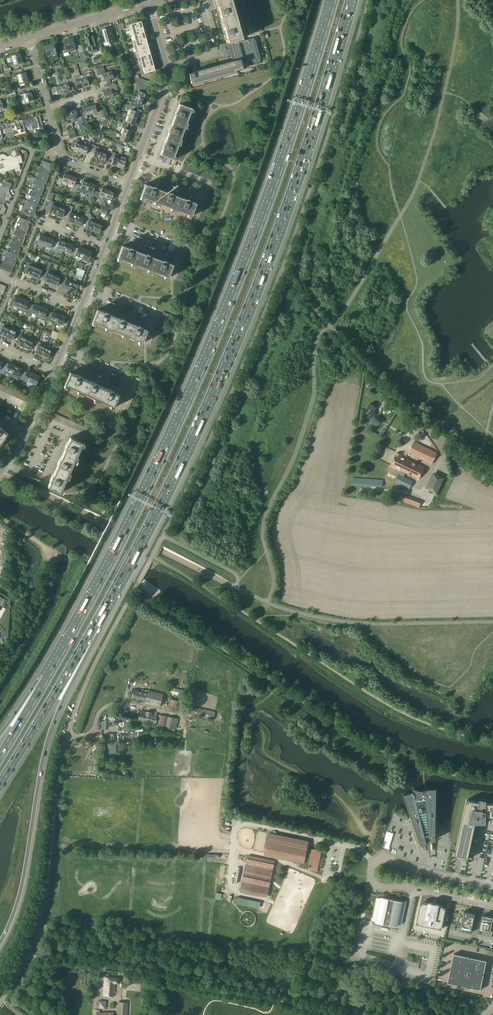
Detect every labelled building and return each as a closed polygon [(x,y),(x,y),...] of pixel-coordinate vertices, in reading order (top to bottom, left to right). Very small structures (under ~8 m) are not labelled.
[(226,43),(228,42),(228,43),(234,61),(189,73),(192,85),(236,73),(236,71),(243,69),(241,62),(249,60),(251,64),(260,61),(260,57),(259,57),(255,42),(256,41),(253,38),(244,40),(243,36),(248,34),(238,0),(214,0),(226,43)] [(128,25),(130,30),(143,27),(141,21),(128,25)] [(107,44),(115,42),(111,27),(103,30),(107,44)] [(134,35),(144,32),(143,27),(130,30),(131,35),(134,35)] [(146,37),(144,32),(134,35),(135,40),(146,37)] [(93,33),(84,35),(89,51),(91,50),(92,53),(97,52),(97,49),(97,48),(93,33)] [(133,41),(134,47),(147,43),(146,37),(135,40),(133,41)] [(67,52),(76,50),(73,38),(64,41),(67,52)] [(47,60),(54,58),(54,59),(58,58),(54,43),(44,46),(47,55),(45,56),(47,60)] [(147,43),(134,47),(136,52),(149,48),(147,43)] [(150,54),(149,48),(136,52),(137,58),(150,54)] [(11,61),(12,65),(23,62),(20,53),(11,55),(12,61),(11,61)] [(137,58),(139,63),(152,59),(150,54),(137,58)] [(143,68),(153,65),(152,59),(139,63),(140,68),(143,68)] [(155,70),(153,65),(143,68),(144,73),(155,70)] [(111,85),(110,79),(114,78),(112,71),(105,72),(104,66),(96,68),(98,75),(102,74),(104,80),(106,80),(108,86),(111,85)] [(20,84),(28,82),(25,72),(17,75),(20,84)] [(80,76),(83,87),(89,85),(88,80),(91,79),(90,73),(80,76)] [(74,77),(70,78),(72,84),(73,87),(76,86),(77,89),(83,87),(80,76),(80,75),(73,77),(74,77)] [(63,81),(61,81),(64,92),(70,91),(69,88),(72,87),(71,84),(72,84),(70,78),(67,79),(66,78),(63,80),(63,81)] [(137,83),(136,86),(142,88),(143,85),(146,86),(148,81),(145,80),(143,85),(140,84),(137,83)] [(59,85),(51,87),(53,93),(57,92),(57,94),(64,92),(61,81),(58,82),(59,85)] [(111,85),(108,86),(109,89),(105,90),(105,91),(103,92),(105,99),(114,96),(112,91),(117,90),(115,84),(111,85)] [(138,91),(136,97),(144,100),(146,94),(141,91),(142,88),(136,86),(135,90),(138,91)] [(23,103),(33,100),(31,91),(20,94),(23,103)] [(144,100),(136,97),(134,102),(131,101),(129,105),(135,107),(136,104),(141,106),(144,100)] [(89,106),(91,114),(94,113),(95,116),(97,115),(98,118),(102,117),(100,110),(97,111),(95,104),(89,106)] [(176,114),(173,121),(185,125),(188,119),(190,111),(192,108),(180,104),(179,104),(177,111),(176,111),(175,113),(176,114)] [(134,110),(135,107),(129,105),(128,109),(131,110),(129,115),(137,118),(139,112),(134,110)] [(81,116),(83,122),(87,121),(86,119),(88,118),(87,115),(91,114),(89,106),(82,108),(84,115),(81,116)] [(83,122),(81,116),(78,116),(76,110),(75,110),(75,109),(70,111),(69,112),(71,120),(72,123),(78,121),(79,123),(83,122)] [(71,120),(69,112),(67,112),(67,111),(63,112),(63,113),(65,120),(62,121),(63,125),(66,124),(68,123),(67,121),(68,121),(71,120)] [(122,123),(128,126),(129,122),(134,124),(137,118),(129,115),(127,121),(123,120),(122,123)] [(37,128),(36,125),(36,122),(35,122),(35,119),(34,116),(30,118),(26,119),(22,120),(25,128),(31,126),(32,129),(37,128)] [(26,131),(25,128),(22,120),(18,121),(18,119),(14,120),(15,122),(11,123),(14,134),(26,131)] [(169,130),(167,137),(179,142),(185,125),(173,121),(170,128),(169,130)] [(0,126),(0,129),(1,134),(2,134),(5,133),(6,137),(14,134),(11,123),(7,124),(6,122),(3,123),(3,125),(0,126)] [(124,129),(122,134),(130,137),(132,131),(127,129),(128,126),(122,123),(121,127),(124,129)] [(127,143),(130,137),(122,134),(120,140),(116,139),(115,142),(121,144),(122,141),(127,143)] [(163,147),(160,154),(173,159),(179,142),(167,137),(164,145),(163,144),(162,147),(163,147)] [(82,144),(79,143),(80,140),(76,139),(75,142),(73,141),(71,147),(74,148),(73,150),(79,152),(82,144)] [(82,144),(79,152),(86,154),(88,149),(91,150),(94,143),(90,141),(88,146),(85,145),(86,142),(84,141),(82,144)] [(98,144),(94,143),(91,150),(94,151),(92,157),(98,159),(101,151),(96,149),(98,144)] [(102,148),(101,151),(98,159),(104,161),(106,156),(110,157),(112,151),(113,149),(109,148),(107,153),(104,152),(105,149),(102,148)] [(116,153),(112,151),(110,157),(113,158),(111,164),(117,166),(120,158),(114,156),(116,153)] [(15,157),(13,157),(13,156),(11,155),(9,156),(13,169),(20,167),(19,163),(23,162),(21,155),(15,157)] [(6,171),(13,169),(9,156),(7,156),(6,158),(7,159),(3,160),(6,171)] [(126,160),(120,158),(117,166),(123,168),(126,160)] [(40,166),(35,178),(46,182),(49,176),(48,176),(49,172),(50,173),(51,171),(48,170),(45,169),(42,167),(40,166)] [(62,181),(68,183),(71,175),(65,173),(63,178),(59,177),(57,183),(61,184),(62,181)] [(77,178),(71,175),(68,183),(74,185),(72,190),(76,191),(76,190),(78,184),(75,183),(77,178)] [(46,184),(46,182),(35,178),(31,189),(42,193),(44,187),(43,187),(45,184),(46,184)] [(76,190),(86,193),(90,182),(84,180),(81,185),(78,184),(76,190)] [(5,195),(6,191),(7,192),(9,191),(12,183),(5,181),(3,183),(2,183),(1,186),(0,185),(0,193),(5,195)] [(88,194),(95,197),(97,191),(94,190),(96,185),(90,182),(86,193),(88,194)] [(145,186),(141,196),(158,203),(162,190),(155,188),(155,187),(153,186),(153,187),(145,184),(145,186)] [(100,192),(97,191),(95,197),(99,198),(100,195),(103,196),(102,200),(104,201),(109,189),(102,187),(100,192)] [(31,189),(27,200),(38,205),(40,199),(39,198),(40,195),(41,195),(42,193),(31,189)] [(107,202),(108,198),(112,199),(115,192),(109,189),(104,201),(107,202)] [(162,190),(158,203),(174,209),(179,197),(172,194),(172,193),(170,192),(169,193),(162,190)] [(179,197),(174,209),(190,214),(191,215),(196,203),(188,200),(189,199),(186,199),(179,197)] [(38,205),(27,200),(24,206),(23,205),(21,211),(25,213),(25,214),(29,215),(29,214),(33,216),(36,210),(35,210),(36,206),(37,207),(38,205)] [(49,212),(56,215),(59,206),(53,204),(54,202),(50,201),(48,208),(51,209),(49,212)] [(65,208),(59,206),(56,215),(63,217),(64,214),(66,215),(69,207),(69,208),(70,206),(67,204),(65,208)] [(72,209),(69,208),(69,207),(66,215),(69,216),(68,221),(74,224),(77,215),(71,212),(72,209)] [(86,228),(93,231),(96,222),(96,221),(96,219),(93,218),(93,220),(92,220),(93,218),(90,218),(91,215),(88,214),(87,216),(85,224),(87,225),(86,228)] [(82,223),(85,224),(87,216),(84,215),(84,217),(77,215),(74,224),(80,226),(82,223)] [(20,217),(16,228),(27,233),(29,227),(28,226),(30,223),(31,223),(31,221),(20,217)] [(103,224),(96,222),(93,231),(99,233),(103,224)] [(11,239),(23,244),(25,238),(24,237),(25,234),(26,234),(27,233),(16,228),(11,239)] [(44,246),(47,237),(41,235),(40,238),(36,237),(34,244),(33,247),(36,248),(38,243),(44,246)] [(54,240),(47,237),(44,246),(50,248),(49,250),(53,251),(55,244),(53,243),(54,240)] [(11,239),(7,251),(18,255),(21,249),(20,249),(21,245),(22,245),(23,244),(11,239)] [(63,251),(67,242),(60,240),(58,245),(55,244),(53,251),(56,252),(62,254),(63,251)] [(72,256),(75,249),(72,248),(73,245),(67,242),(63,251),(70,253),(69,255),(72,256)] [(122,245),(117,258),(134,264),(139,252),(132,249),(132,248),(130,247),(129,248),(122,245)] [(82,258),(85,249),(79,247),(78,250),(75,249),(72,256),(75,258),(76,255),(82,258)] [(92,252),(85,249),(82,258),(82,260),(88,262),(92,252)] [(16,260),(15,260),(17,257),(18,257),(18,255),(7,251),(3,262),(6,263),(9,264),(11,265),(14,266),(16,260)] [(139,252),(134,264),(151,270),(156,258),(148,255),(149,254),(146,254),(139,252)] [(156,258),(151,270),(168,277),(173,264),(165,262),(165,261),(163,260),(163,261),(156,258)] [(32,275),(32,276),(36,267),(37,265),(30,262),(27,261),(24,269),(27,270),(26,273),(28,274),(28,275),(31,277),(32,275)] [(40,275),(43,276),(46,269),(43,268),(42,270),(36,267),(32,276),(33,276),(32,277),(36,279),(36,277),(39,278),(40,275)] [(49,270),(46,269),(43,276),(46,278),(44,281),(51,283),(54,275),(48,272),(49,270)] [(60,277),(54,275),(51,283),(57,286),(58,283),(61,284),(64,276),(61,275),(60,277)] [(67,278),(64,276),(61,284),(64,285),(63,288),(69,291),(72,284),(73,282),(67,280),(67,278)] [(76,293),(79,285),(73,282),(72,284),(69,291),(76,293)] [(12,298),(9,305),(12,307),(11,308),(18,311),(18,309),(21,303),(23,299),(22,299),(23,297),(19,296),(19,297),(16,296),(15,299),(12,298)] [(21,303),(18,309),(27,313),(29,310),(31,306),(28,304),(29,302),(27,301),(27,299),(24,298),(23,299),(21,303)] [(29,310),(27,313),(31,314),(31,313),(37,315),(40,310),(41,307),(41,306),(41,305),(38,303),(37,305),(35,304),(34,307),(31,306),(29,310)] [(37,315),(37,317),(46,321),(49,313),(46,312),(47,310),(48,309),(45,308),(46,307),(42,305),(42,307),(41,307),(40,310),(37,315)] [(97,309),(92,321),(109,328),(114,316),(107,313),(107,312),(105,311),(105,312),(97,309)] [(49,313),(46,321),(49,322),(50,320),(56,323),(60,314),(53,312),(52,315),(49,313)] [(60,314),(56,323),(62,325),(66,317),(64,316),(64,315),(61,313),(60,314)] [(114,316),(109,328),(125,335),(130,323),(123,320),(124,319),(121,318),(121,319),(114,316)] [(10,328),(4,326),(5,324),(2,322),(0,326),(0,330),(1,331),(0,333),(0,334),(6,337),(10,328)] [(130,323),(125,335),(142,342),(147,330),(140,327),(140,326),(138,325),(137,326),(130,323)] [(14,337),(16,338),(20,330),(17,329),(16,331),(10,328),(6,337),(12,340),(14,337)] [(20,330),(16,338),(19,339),(17,344),(23,347),(27,339),(21,336),(23,332),(20,330)] [(31,347),(34,348),(37,341),(34,340),(35,338),(30,336),(28,339),(27,339),(23,347),(30,350),(31,347)] [(37,341),(34,348),(37,349),(35,352),(42,355),(46,347),(47,344),(43,342),(42,343),(40,342),(41,340),(38,339),(37,341)] [(46,347),(42,355),(48,358),(53,347),(50,346),(49,349),(46,347)] [(5,371),(11,374),(15,365),(9,362),(7,367),(4,366),(1,373),(4,375),(5,371)] [(17,379),(20,380),(23,372),(20,371),(22,368),(15,365),(11,374),(18,377),(17,379)] [(26,374),(23,372),(20,380),(23,381),(23,379),(30,382),(33,374),(27,371),(26,374)] [(70,372),(65,384),(81,391),(87,379),(80,376),(80,375),(78,374),(77,375),(70,372)] [(33,374),(30,382),(36,385),(40,377),(33,374)] [(87,379),(81,391),(97,399),(103,387),(96,384),(96,383),(94,382),(94,383),(87,379)] [(103,387),(97,399),(114,406),(119,394),(112,391),(112,390),(110,389),(110,390),(103,387)] [(376,407),(370,403),(366,411),(372,415),(372,414),(376,417),(377,414),(374,411),(376,407)] [(51,418),(54,412),(48,410),(46,415),(51,418)] [(66,446),(63,453),(75,458),(82,442),(70,437),(67,444),(66,443),(65,446),(66,446)] [(437,453),(414,442),(409,452),(432,463),(437,453)] [(397,452),(391,465),(401,470),(395,482),(410,489),(413,481),(404,477),(406,472),(409,473),(411,474),(411,475),(419,479),(424,468),(400,456),(401,454),(397,452)] [(59,462),(56,469),(67,475),(75,458),(63,453),(60,460),(59,460),(58,462),(59,462)] [(48,486),(60,491),(60,490),(67,475),(56,469),(52,476),(51,478),(48,486)] [(427,487),(436,491),(443,478),(434,474),(427,487)] [(383,487),(383,480),(353,478),(352,485),(383,487)] [(401,500),(419,507),(422,501),(404,494),(401,500)] [(134,690),(132,697),(140,699),(139,702),(145,703),(159,707),(162,693),(148,690),(147,693),(141,692),(134,690)] [(176,708),(178,701),(171,699),(170,706),(176,708)] [(187,714),(213,720),(215,712),(188,706),(187,714)] [(155,725),(157,714),(152,713),(146,711),(146,712),(140,710),(138,721),(155,725)] [(166,726),(174,728),(176,728),(178,719),(168,716),(166,726)] [(143,731),(143,729),(135,728),(135,737),(138,737),(137,744),(141,744),(142,731),(143,731)] [(421,845),(427,843),(425,835),(426,835),(427,836),(428,836),(428,835),(429,834),(430,839),(436,839),(437,788),(426,789),(426,791),(413,788),(414,791),(403,794),(421,845)] [(480,823),(480,824),(481,824),(482,824),(483,823),(486,823),(486,816),(492,817),(492,803),(487,803),(487,800),(480,798),(479,802),(467,799),(455,856),(468,859),(476,823),(480,823)] [(407,820),(408,817),(397,812),(396,815),(407,820)] [(387,832),(383,846),(390,848),(394,834),(387,832)] [(269,833),(264,854),(269,855),(280,857),(280,859),(300,863),(299,866),(304,867),(304,866),(309,867),(310,863),(312,864),(318,865),(321,850),(313,849),(312,851),(307,850),(309,841),(269,833)] [(248,855),(240,891),(267,896),(275,861),(248,855)] [(401,923),(406,901),(391,898),(390,901),(387,901),(388,900),(378,897),(372,924),(398,929),(399,925),(395,924),(395,922),(401,923)] [(418,917),(417,923),(442,929),(443,923),(443,922),(446,910),(446,907),(443,906),(439,905),(440,904),(428,902),(428,903),(425,902),(421,901),(420,905),(418,916),(418,917)] [(471,932),(475,913),(464,911),(463,916),(462,916),(461,916),(460,917),(459,918),(458,919),(458,920),(458,921),(459,922),(460,923),(460,924),(461,924),(460,930),(471,932)] [(492,923),(492,920),(492,917),(483,915),(480,929),(491,931),(491,930),(492,930),(492,923)] [(481,989),(487,960),(486,960),(486,961),(454,954),(454,953),(448,982),(447,983),(481,990),(481,989)] [(114,996),(115,983),(119,983),(120,978),(105,977),(104,995),(114,996)] [(127,1002),(118,1001),(118,1006),(116,1006),(115,1014),(126,1014),(127,1002)]
